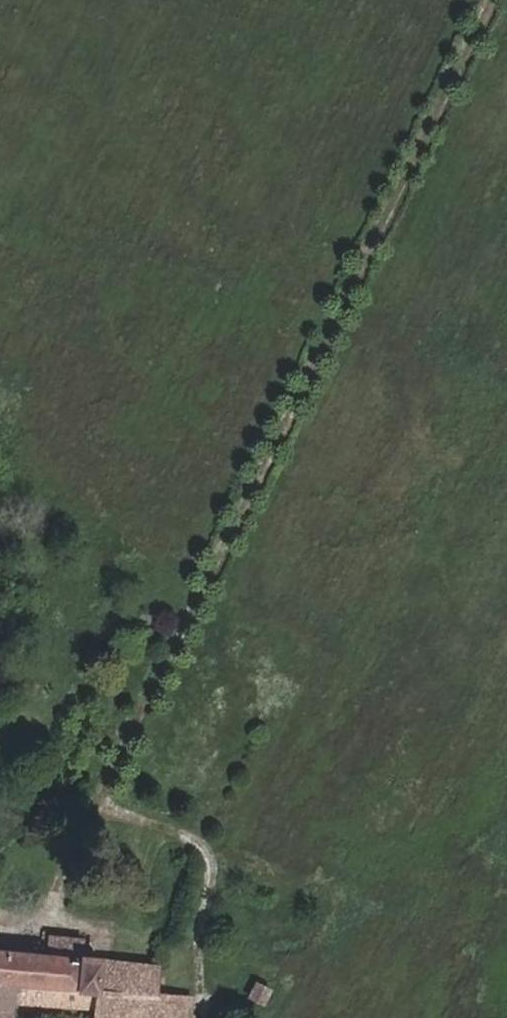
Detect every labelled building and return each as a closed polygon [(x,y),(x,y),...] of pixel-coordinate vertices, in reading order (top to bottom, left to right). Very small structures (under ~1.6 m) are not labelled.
[(10,981),(94,990),(91,1017),(163,1017),(164,993),(154,992),(157,963),(0,947),(0,1017),(9,1017),(10,981)] [(267,986),(255,978),(247,990),(260,998),(267,986)] [(190,994),(164,993),(163,1017),(189,1017),(190,994)]
